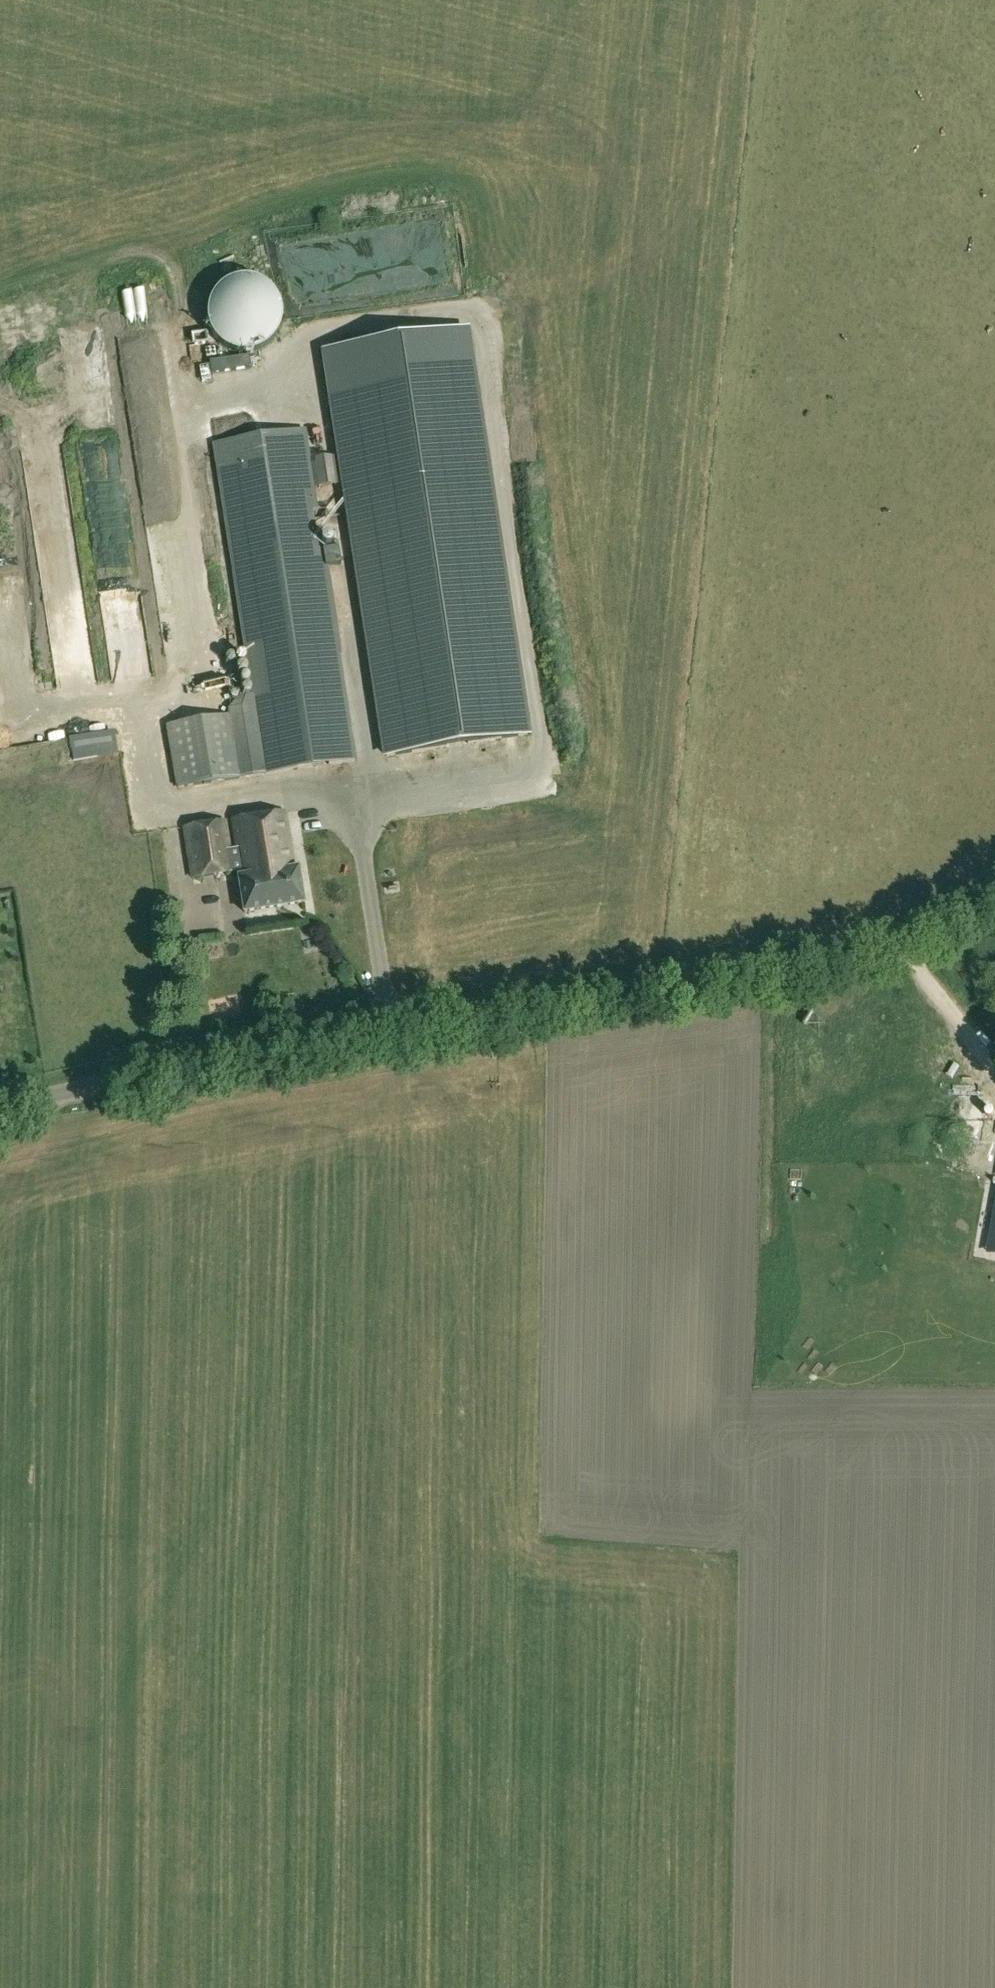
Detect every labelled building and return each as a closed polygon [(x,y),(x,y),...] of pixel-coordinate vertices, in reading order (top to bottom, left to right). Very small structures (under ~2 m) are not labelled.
[(219,472),(266,775),(356,761),(310,459),(219,472)] [(490,492),(349,513),(386,756),(527,735),(490,492)] [(177,789),(243,780),(232,715),(166,726),(177,789)] [(102,757),(99,737),(71,741),(74,761),(102,757)] [(292,867),(284,813),(231,821),(236,851),(228,852),(223,823),(183,829),(191,878),(239,870),(240,876),(237,876),(242,911),(302,902),(296,867),(292,867)] [(979,1189),(973,1261),(994,1263),(994,1190),(979,1189)]
